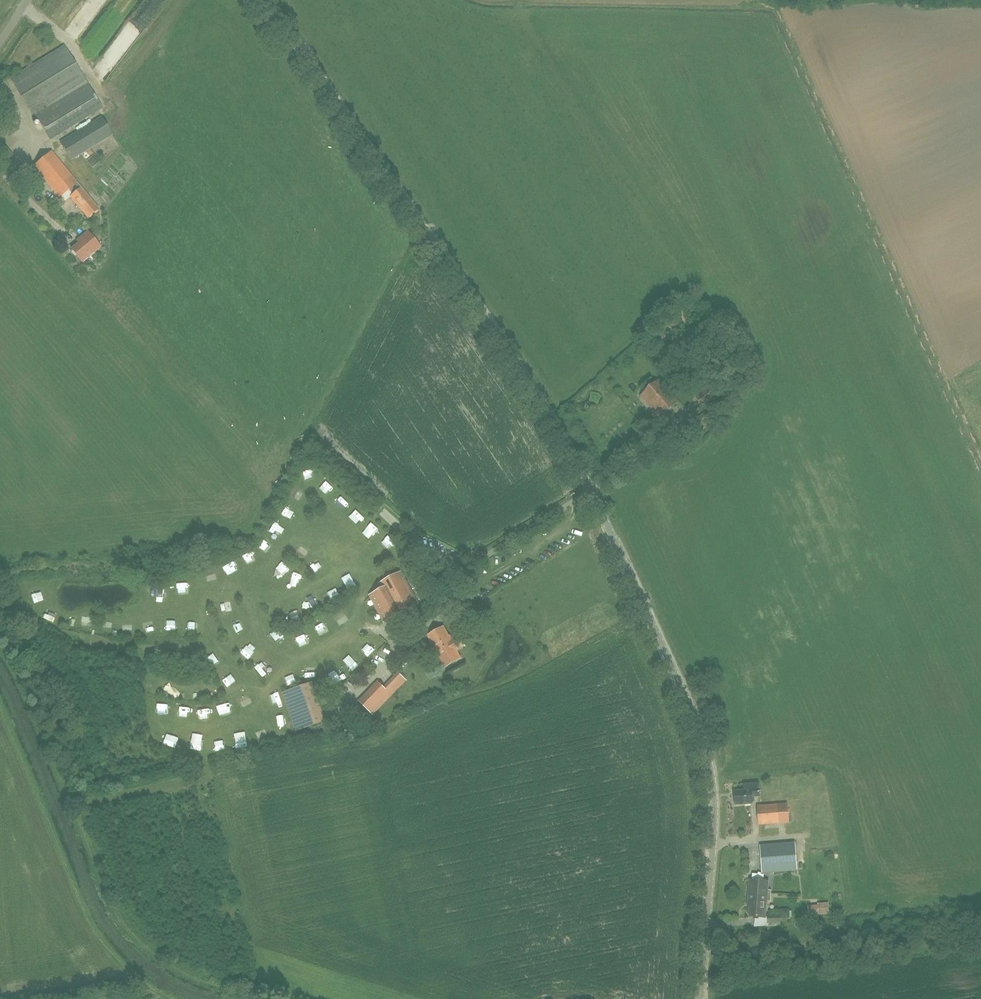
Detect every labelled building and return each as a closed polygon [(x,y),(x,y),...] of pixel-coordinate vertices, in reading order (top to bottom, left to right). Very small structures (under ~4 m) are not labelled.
[(102,108),(65,47),(65,46),(11,79),(32,115),(34,113),(50,139),(102,108)] [(71,160),(112,134),(102,117),(60,143),(71,160)] [(13,156),(0,141),(0,166),(13,156)] [(34,166),(60,198),(70,190),(73,194),(71,196),(88,217),(99,209),(51,151),(34,166)] [(87,160),(94,168),(103,160),(96,153),(87,160)] [(100,246),(88,232),(81,237),(83,240),(71,249),(81,261),(100,246)] [(678,400),(660,380),(641,396),(659,416),(663,421),(668,416),(664,411),(678,400)] [(707,388),(696,397),(695,398),(702,407),(715,397),(707,388)] [(290,580),(301,584),(305,576),(294,571),(290,580)] [(381,589),(369,596),(384,622),(417,604),(400,572),(378,584),(381,589)] [(157,596),(166,596),(167,587),(157,587),(157,596)] [(45,619),(54,622),(59,608),(50,604),(45,619)] [(443,627),(428,635),(446,667),(461,659),(456,650),(464,646),(459,635),(450,640),(443,627)] [(279,628),(273,632),(278,640),(285,635),(279,628)] [(362,648),(370,655),(377,648),(370,641),(362,648)] [(349,676),(340,688),(348,693),(357,681),(349,676)] [(378,682),(359,701),(367,709),(386,690),(378,682)] [(296,731),(325,721),(312,683),(283,693),(296,731)] [(355,712),(361,707),(358,703),(352,708),(355,712)] [(163,744),(177,748),(180,738),(167,733),(163,744)] [(753,803),(753,797),(760,796),(759,783),(744,784),(744,790),(733,791),(734,805),(753,803)] [(758,825),(789,822),(787,803),(757,806),(758,825)] [(762,872),(797,869),(795,843),(760,846),(762,872)] [(752,880),(750,879),(748,901),(751,901),(750,916),(765,917),(766,899),(770,900),(771,890),(767,890),(767,881),(763,880),(763,875),(752,874),(752,880)] [(829,914),(828,903),(823,903),(824,909),(818,909),(818,905),(813,906),(814,915),(829,914)] [(780,918),(789,918),(788,910),(780,910),(780,913),(767,913),(767,924),(780,923),(780,918)]
